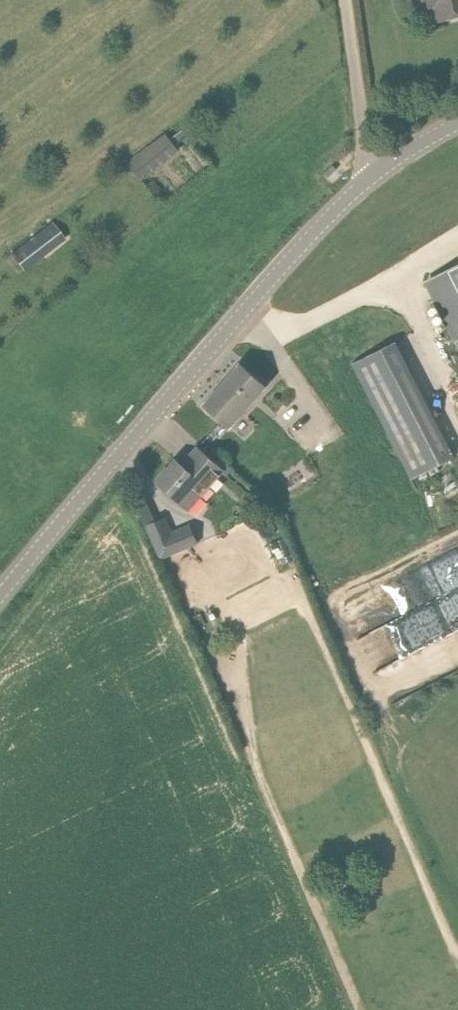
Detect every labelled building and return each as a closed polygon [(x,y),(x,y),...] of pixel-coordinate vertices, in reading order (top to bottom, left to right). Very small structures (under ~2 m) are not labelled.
[(429,7),(441,4),(445,19),(457,16),(457,0),(427,0),(429,7)] [(179,150),(167,133),(128,164),(141,179),(179,150)] [(65,238),(53,222),(11,254),(24,270),(65,238)] [(424,281),(457,348),(457,264),(424,281)] [(455,457),(396,341),(352,363),(411,479),(455,457)] [(266,385),(241,363),(204,405),(229,427),(266,385)] [(176,459),(157,481),(189,509),(221,472),(226,476),(232,469),(202,443),(198,448),(197,447),(182,465),(176,459)] [(165,518),(146,525),(160,559),(197,544),(189,525),(171,532),(165,518)] [(359,632),(387,701),(457,672),(457,645),(454,634),(457,633),(457,591),(359,632)]
